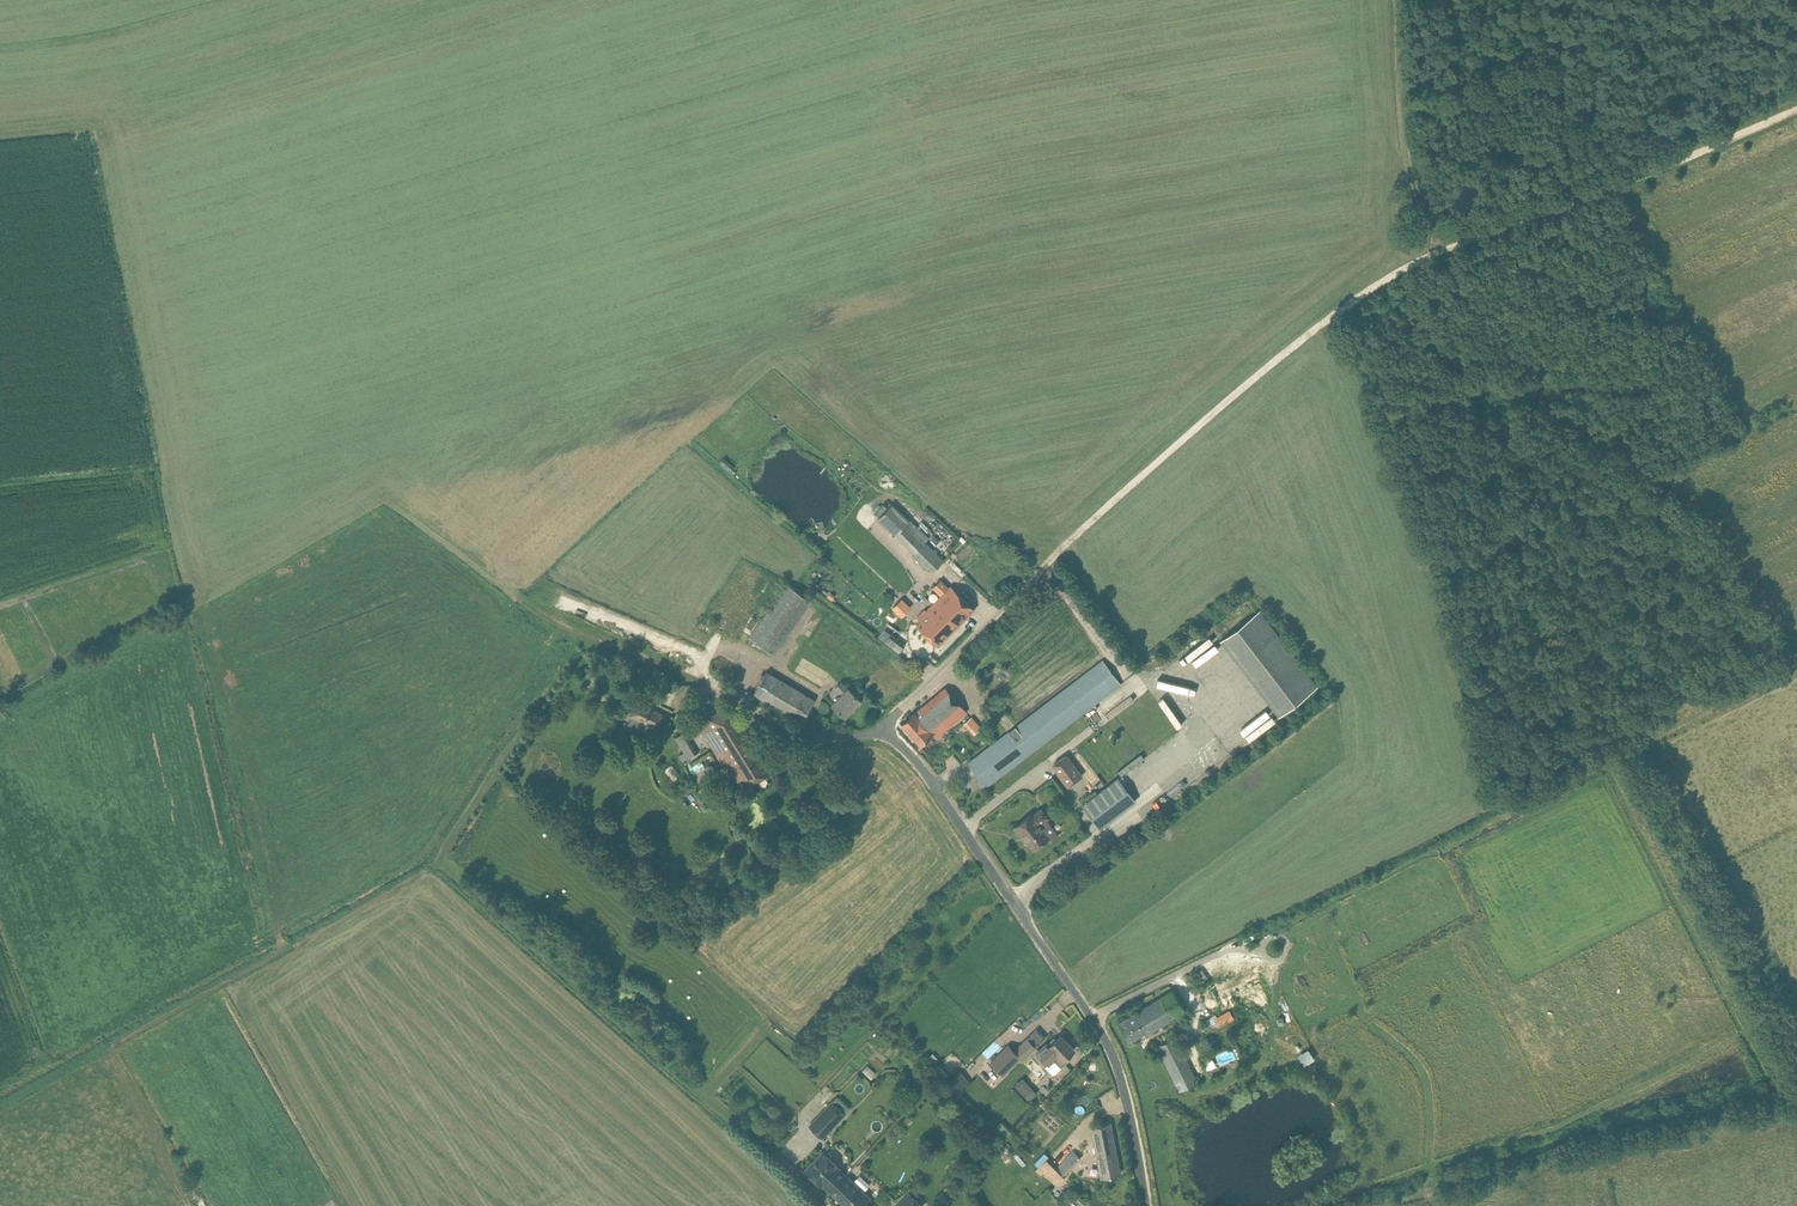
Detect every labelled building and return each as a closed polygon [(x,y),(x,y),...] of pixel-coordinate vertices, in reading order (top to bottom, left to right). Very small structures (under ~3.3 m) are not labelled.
[(881,472),(870,486),(879,493),(890,480),(881,472)] [(892,503),(878,518),(896,536),(907,524),(910,521),(892,503)] [(944,560),(925,542),(915,552),(912,555),(931,573),(944,560)] [(941,596),(933,604),(944,616),(948,612),(959,624),(975,609),(951,586),(949,588),(942,580),(934,588),(941,596)] [(811,600),(786,582),(749,636),(774,653),(811,600)] [(903,596),(893,605),(902,614),(912,605),(903,596)] [(933,604),(926,611),(924,610),(917,617),(921,621),(917,625),(938,646),(959,624),(948,612),(944,616),(933,604)] [(1222,640),(1279,715),(1319,685),(1260,609),(1222,640)] [(891,634),(885,642),(899,653),(906,645),(891,634)] [(1207,641),(1179,659),(1189,674),(1217,656),(1207,641)] [(1103,659),(977,755),(968,763),(986,786),(1121,683),(1103,659)] [(753,693),(801,721),(814,699),(766,671),(753,693)] [(833,704),(845,716),(861,700),(849,688),(848,688),(841,681),(835,687),(842,694),(833,704)] [(945,687),(924,705),(945,730),(967,712),(945,687)] [(667,714),(638,700),(630,715),(648,724),(647,727),(656,732),(657,728),(659,729),(667,714)] [(699,723),(705,734),(727,771),(736,765),(748,785),(770,772),(729,705),(699,723)] [(945,730),(924,705),(902,724),(920,744),(932,733),(936,738),(945,730)] [(965,723),(974,734),(981,727),(971,717),(965,723)] [(698,753),(692,742),(686,732),(676,738),(684,752),(678,756),(682,762),(698,753)] [(1120,774),(1144,758),(1141,753),(1117,769),(1120,774)] [(1081,776),(1065,755),(1054,764),(1060,771),(1059,773),(1068,786),(1081,776)] [(1082,804),(1101,829),(1136,801),(1118,777),(1097,793),(1095,790),(1086,797),(1088,800),(1082,804)] [(1030,814),(1014,827),(1020,835),(1022,834),(1034,849),(1046,839),(1049,843),(1059,835),(1047,818),(1048,818),(1041,809),(1032,816),(1030,814)] [(1175,989),(1184,1007),(1198,999),(1199,1001),(1228,985),(1235,998),(1237,997),(1256,1034),(1275,1024),(1271,1017),(1285,1009),(1279,996),(1265,1004),(1240,952),(1218,963),(1219,965),(1190,981),(1190,980),(1175,989)] [(1173,990),(1129,1016),(1119,1022),(1130,1041),(1145,1032),(1147,1034),(1185,1012),(1173,990)] [(1201,1021),(1207,1034),(1234,1019),(1228,1007),(1201,1021)] [(1046,1043),(1037,1052),(1049,1064),(1058,1056),(1062,1060),(1074,1049),(1060,1035),(1055,1040),(1054,1038),(1049,1043),(1050,1045),(1049,1046),(1046,1043)] [(1176,1036),(1168,1040),(1157,1045),(1179,1091),(1199,1081),(1176,1036)] [(991,1062),(993,1064),(981,1077),(989,1085),(1002,1073),(1003,1074),(1020,1058),(1022,1060),(1036,1046),(1028,1038),(1014,1051),(1009,1045),(991,1062)] [(1201,1057),(1208,1073),(1241,1060),(1234,1043),(1201,1057)] [(958,1090),(969,1079),(960,1071),(950,1082),(958,1090)] [(1021,1077),(1013,1084),(1028,1099),(1036,1092),(1021,1077)] [(1112,1088),(1097,1096),(1102,1106),(1117,1099),(1112,1088)] [(833,1102),(810,1126),(822,1137),(845,1113),(833,1102)] [(1091,1127),(1101,1177),(1120,1173),(1110,1123),(1091,1127)] [(1074,1150),(1056,1168),(1047,1159),(1036,1169),(1041,1175),(1044,1172),(1057,1186),(1066,1178),(1064,1177),(1082,1158),(1074,1150)] [(823,1183),(830,1191),(845,1175),(837,1167),(839,1166),(823,1151),(806,1170),(821,1185),(823,1183)] [(830,1191),(847,1205),(860,1205),(869,1197),(845,1175),(830,1191)] [(910,1193),(897,1205),(921,1205),(922,1205),(910,1193)]
